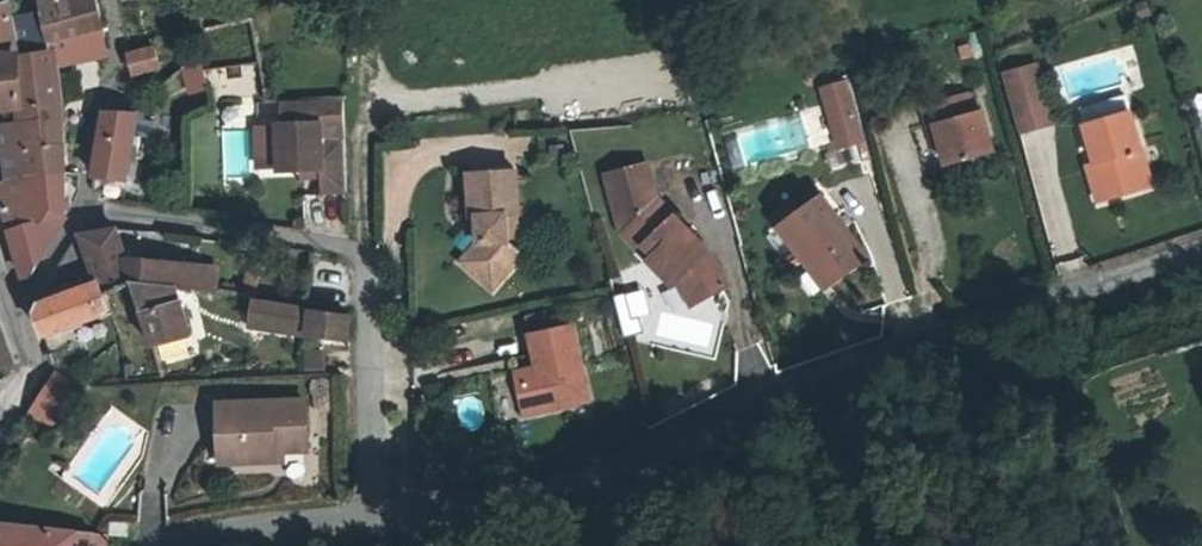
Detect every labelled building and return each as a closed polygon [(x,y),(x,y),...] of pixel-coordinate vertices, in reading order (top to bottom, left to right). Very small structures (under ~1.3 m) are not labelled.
[(65,2),(48,7),(51,18),(55,46),(109,38),(99,0),(64,0),(65,2)] [(21,52),(9,4),(0,7),(0,54),(21,52)] [(30,125),(25,125),(26,150),(66,146),(58,69),(102,72),(109,38),(55,46),(21,52),(25,106),(30,125)] [(25,106),(21,52),(0,54),(0,108),(25,106)] [(201,55),(186,68),(195,94),(212,88),(201,55)] [(151,61),(126,67),(129,89),(154,84),(151,61)] [(249,62),(216,69),(220,89),(253,83),(249,62)] [(1036,62),(1002,72),(1020,132),(1054,121),(1036,62)] [(819,88),(837,148),(862,140),(845,81),(819,88)] [(935,133),(939,148),(944,173),(991,161),(979,117),(969,120),(965,102),(922,114),(927,135),(935,133)] [(144,108),(141,110),(137,136),(150,138),(156,110),(144,108)] [(101,179),(141,183),(150,138),(137,136),(141,110),(109,115),(100,162),(101,179)] [(1094,165),(1104,198),(1147,185),(1126,114),(1082,126),(1094,165)] [(348,190),(351,137),(327,135),(328,119),(284,117),(282,165),(304,165),(325,167),(324,174),(323,190),(348,190)] [(66,146),(26,150),(25,125),(11,127),(18,181),(68,174),(66,146)] [(930,150),(939,148),(935,133),(927,135),(930,150)] [(325,167),(304,165),(304,173),(324,174),(325,167)] [(1096,200),(1104,198),(1094,165),(1086,167),(1096,200)] [(612,177),(624,234),(647,212),(654,205),(648,169),(612,177)] [(68,174),(18,181),(5,183),(15,230),(12,231),(26,286),(40,285),(72,215),(68,174)] [(481,239),(462,262),(494,288),(519,256),(507,246),(513,238),(512,216),(514,216),(512,175),(466,177),(468,217),(480,216),(481,239)] [(829,285),(867,257),(822,195),(778,227),(802,259),(807,255),(829,285)] [(654,205),(647,212),(664,229),(671,223),(654,205)] [(679,287),(677,288),(689,312),(723,296),(707,262),(671,223),(664,229),(647,212),(624,234),(640,252),(645,248),(654,257),(648,262),(663,278),(669,274),(679,287)] [(108,298),(137,284),(180,290),(199,292),(204,265),(132,254),(125,228),(117,228),(91,239),(108,298)] [(640,252),(648,262),(654,257),(645,248),(640,252)] [(67,276),(74,308),(101,300),(90,256),(67,276)] [(227,269),(204,265),(199,292),(223,295),(227,269)] [(673,290),(677,288),(679,287),(669,274),(663,278),(673,290)] [(274,275),(271,302),(286,304),(289,276),(274,275)] [(191,338),(180,290),(137,284),(153,348),(191,338)] [(624,336),(641,332),(637,316),(648,313),(642,290),(614,297),(624,336)] [(115,324),(108,298),(101,300),(74,308),(51,315),(51,340),(115,324)] [(258,322),(312,330),(315,308),(286,304),(271,302),(261,300),(258,322)] [(315,308),(312,330),(359,338),(359,314),(315,308)] [(0,327),(0,364),(10,361),(11,360),(0,327)] [(570,333),(531,342),(539,377),(541,383),(520,389),(527,422),(588,407),(570,333)] [(301,347),(302,368),(323,366),(322,345),(301,347)] [(59,374),(25,419),(48,436),(81,392),(59,374)] [(518,381),(520,389),(541,383),(539,377),(518,381)] [(223,439),(223,459),(271,458),(271,449),(280,449),(303,448),(302,399),(216,402),(217,432),(223,439)] [(280,458),(280,449),(271,449),(271,458),(280,458)] [(101,532),(0,523),(0,545),(100,545),(101,532)]
